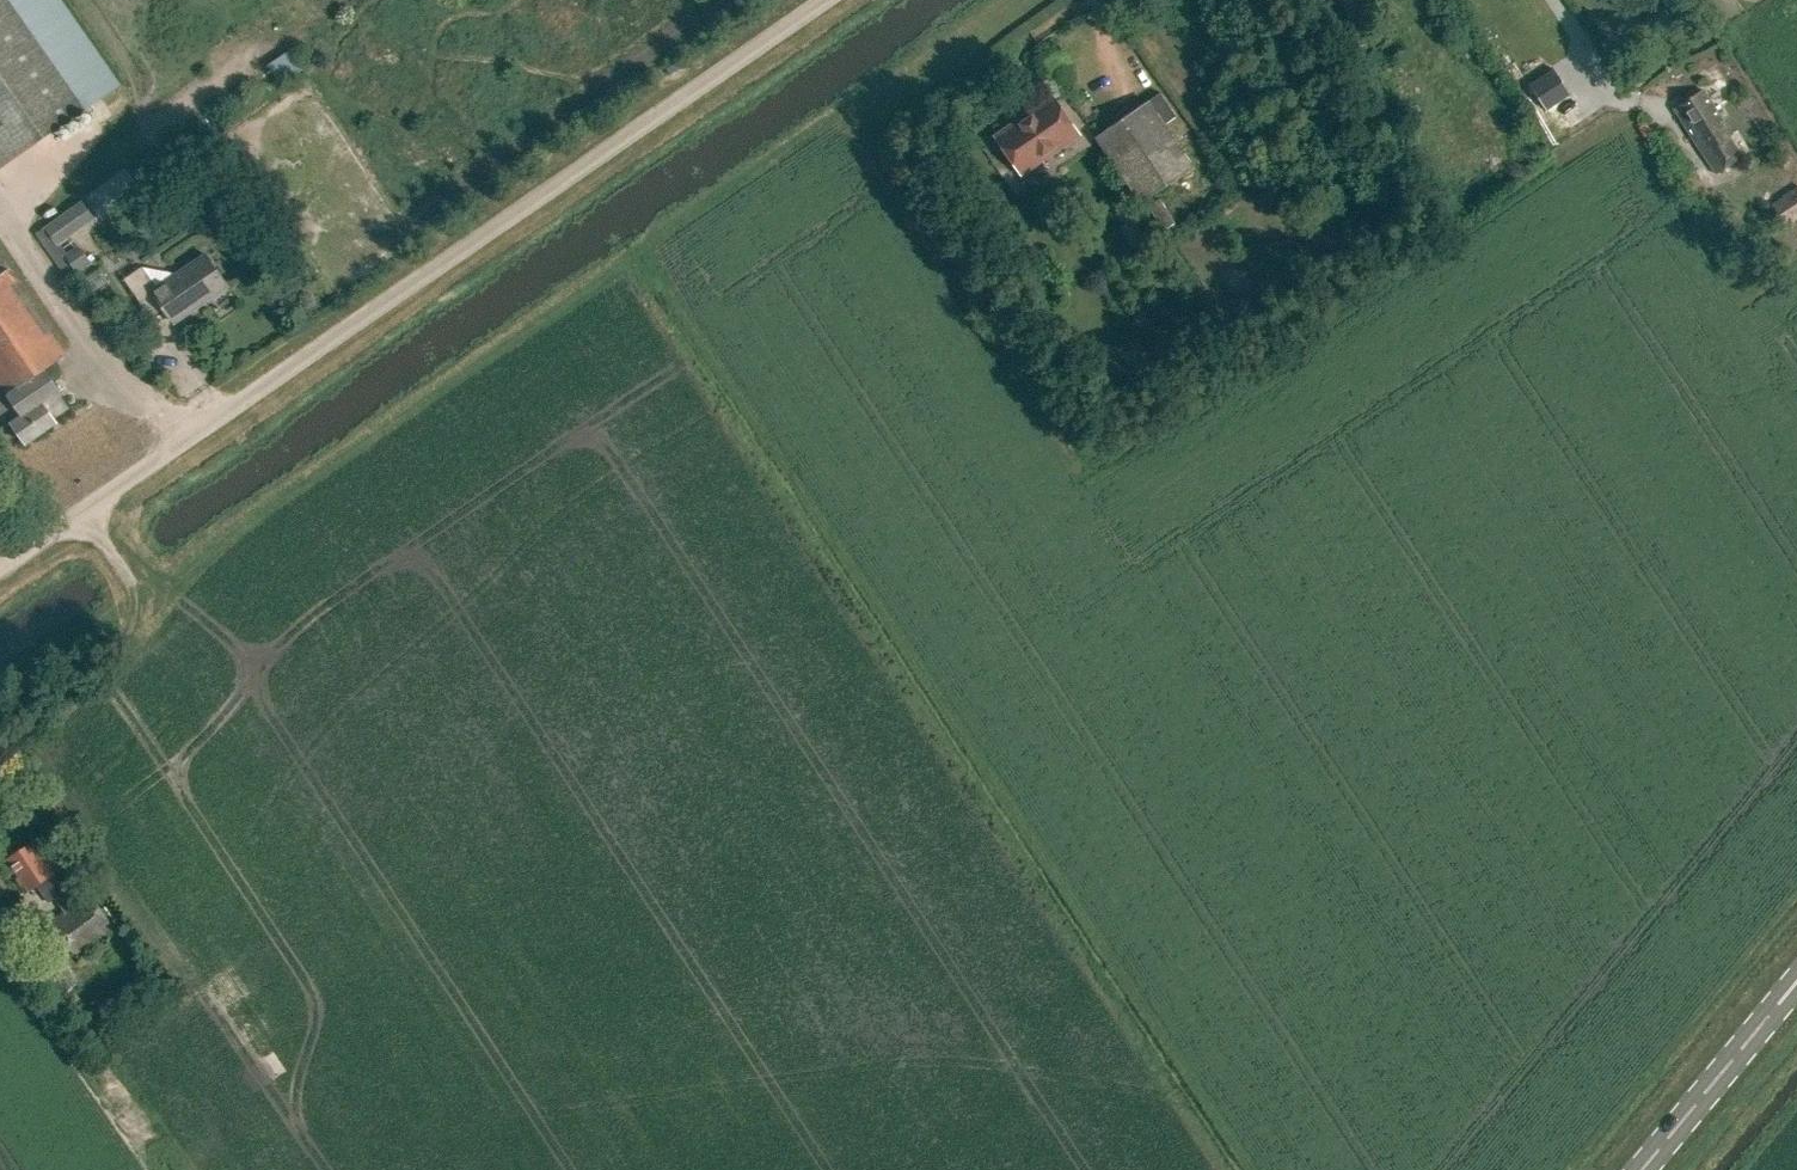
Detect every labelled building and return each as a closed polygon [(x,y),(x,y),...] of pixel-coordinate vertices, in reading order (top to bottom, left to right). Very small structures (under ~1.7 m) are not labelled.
[(58,0),(0,0),(0,165),(88,104),(116,84),(58,0)] [(678,62),(667,69),(671,75),(682,68),(678,62)] [(1546,109),(1570,93),(1553,67),(1529,83),(1546,109)] [(1740,158),(1727,138),(1731,135),(1703,91),(1680,106),(1684,112),(1677,116),(1702,154),(1709,149),(1722,169),(1740,158)] [(1020,170),(1075,133),(1053,100),(998,137),(1020,170)] [(1140,203),(1192,167),(1147,101),(1095,136),(1140,203)] [(66,252),(59,242),(95,217),(82,199),(36,232),(69,278),(91,262),(78,243),(66,252)] [(174,320),(227,284),(206,253),(157,286),(143,265),(125,277),(151,315),(164,306),(174,320)] [(45,367),(66,353),(8,269),(0,274),(0,381),(8,393),(14,389),(28,409),(12,420),(27,441),(57,420),(43,400),(59,389),(45,367)] [(65,889),(53,872),(54,871),(34,842),(9,858),(20,875),(17,877),(23,885),(25,883),(28,888),(37,882),(49,900),(65,889)] [(114,926),(91,892),(52,919),(75,953),(114,926)]
